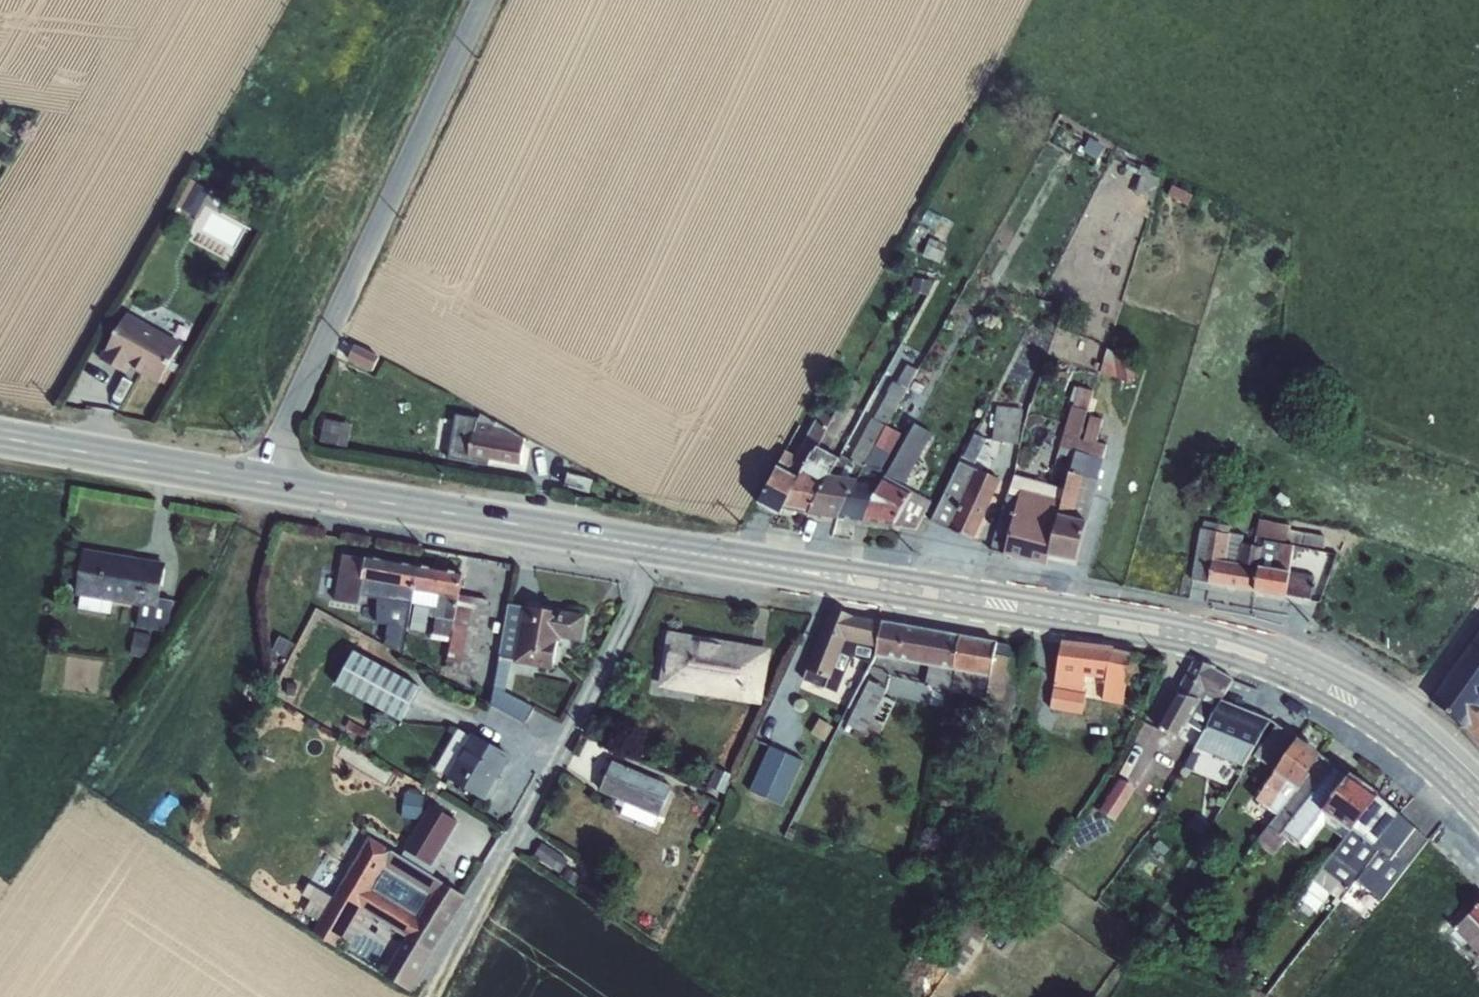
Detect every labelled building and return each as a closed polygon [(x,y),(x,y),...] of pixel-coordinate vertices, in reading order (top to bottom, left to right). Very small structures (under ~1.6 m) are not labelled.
[(1136,166),(1133,173),(1140,176),(1133,196),(1151,203),(1161,174),(1141,165),(1140,167),(1136,166)] [(190,179),(175,205),(193,216),(209,189),(190,179)] [(1171,186),(1167,196),(1187,206),(1192,196),(1171,186)] [(929,239),(921,256),(940,264),(945,253),(941,252),(947,234),(937,230),(933,241),(929,239)] [(910,277),(903,291),(923,300),(930,286),(910,277)] [(1050,303),(1048,314),(1059,317),(1061,306),(1050,303)] [(124,313),(98,359),(127,375),(130,370),(157,385),(181,345),(124,313)] [(354,346),(347,360),(371,371),(377,357),(354,346)] [(1105,350),(1099,374),(1117,379),(1118,383),(1133,380),(1128,349),(1113,352),(1105,350)] [(824,484),(807,515),(837,520),(856,481),(886,427),(916,371),(906,365),(895,384),(893,383),(872,420),(870,419),(848,461),(840,457),(838,460),(829,477),(824,484)] [(798,479),(782,510),(807,515),(824,484),(829,477),(838,460),(826,453),(863,387),(851,381),(831,419),(832,419),(817,448),(816,448),(814,452),(811,452),(801,473),(798,479)] [(1072,459),(1078,440),(1093,390),(1078,386),(1072,407),(1070,407),(1058,447),(1059,448),(1057,454),(1072,459)] [(1021,389),(1015,405),(1025,409),(1032,393),(1021,389)] [(996,408),(991,442),(1018,445),(1022,410),(996,408)] [(776,468),(756,504),(779,516),(782,510),(798,479),(801,473),(811,452),(814,452),(816,448),(817,448),(832,419),(831,419),(819,412),(796,458),(784,451),(776,468)] [(456,416),(449,459),(489,466),(491,461),(520,466),(524,438),(493,421),(492,423),(478,415),(477,422),(474,422),(456,416)] [(1057,515),(1047,557),(1076,562),(1085,522),(1088,522),(1103,460),(1102,460),(1105,445),(1095,443),(1101,420),(1089,417),(1082,441),(1078,440),(1072,459),(1061,501),(1057,515)] [(317,418),(312,441),(345,449),(350,426),(317,418)] [(880,485),(862,523),(891,528),(892,526),(916,529),(930,502),(910,492),(903,488),(932,435),(914,425),(886,475),(884,478),(880,485)] [(856,481),(837,520),(862,523),(880,485),(884,478),(886,475),(880,471),(900,435),(886,427),(856,481)] [(974,435),(962,458),(974,464),(977,459),(986,463),(992,450),(983,445),(985,440),(974,435)] [(938,525),(972,539),(999,481),(959,463),(931,521),(938,525)] [(566,473),(563,486),(588,493),(591,481),(566,473)] [(1006,495),(990,551),(1003,555),(1003,556),(1045,568),(1047,557),(1057,515),(1061,501),(1064,489),(1013,475),(1006,495)] [(1258,521),(1255,537),(1323,549),(1325,539),(1288,531),(1289,527),(1258,521)] [(1200,529),(1191,581),(1208,584),(1254,593),(1257,568),(1258,568),(1262,549),(1263,541),(1254,539),(1254,547),(1241,544),(1243,536),(1228,534),(1229,527),(1203,522),(1202,530),(1200,529)] [(1257,568),(1254,593),(1285,597),(1309,601),(1314,576),(1288,573),(1293,547),(1263,541),(1262,549),(1258,568),(1257,568)] [(82,549),(75,596),(80,597),(78,609),(110,615),(112,602),(139,606),(136,628),(167,633),(172,602),(158,600),(164,563),(82,549)] [(342,555),(334,601),(358,607),(360,599),(378,602),(374,623),(384,625),(382,639),(402,653),(407,626),(413,591),(417,567),(366,558),(342,555)] [(413,591),(407,626),(433,631),(431,639),(449,643),(444,671),(475,677),(489,601),(458,596),(458,599),(462,575),(417,567),(413,591)] [(508,606),(490,705),(524,725),(533,708),(505,693),(510,661),(513,662),(513,664),(551,671),(556,642),(559,642),(559,639),(581,643),(584,616),(561,611),(561,614),(523,608),(508,606)] [(806,671),(802,680),(836,693),(851,656),(871,665),(874,657),(876,649),(881,623),(853,618),(830,609),(804,670),(806,671)] [(876,649),(874,657),(928,667),(924,687),(949,693),(953,672),(959,637),(881,623),(876,649)] [(1430,701),(1461,723),(1478,743),(1478,630),(1430,701)] [(667,632),(658,687),(760,704),(768,649),(667,632)] [(134,633),(131,656),(146,659),(150,635),(134,633)] [(953,672),(949,693),(985,700),(985,699),(1003,702),(1015,703),(1023,661),(1012,659),(993,656),(996,644),(959,637),(953,672)] [(1053,688),(1050,709),(1080,715),(1083,694),(1086,678),(1105,680),(1101,701),(1122,705),(1130,656),(1111,652),(1111,650),(1061,643),(1053,688)] [(354,652),(334,686),(399,722),(418,687),(354,652)] [(1191,663),(1157,727),(1178,738),(1186,723),(1203,732),(1220,701),(1231,680),(1214,671),(1214,668),(1191,663)] [(868,681),(846,727),(876,740),(894,703),(882,697),(885,690),(868,681)] [(1222,701),(1198,748),(1244,765),(1270,721),(1222,701)] [(348,721),(344,728),(364,739),(368,732),(348,721)] [(1276,725),(1253,756),(1274,773),(1256,800),(1277,815),(1296,788),(1320,755),(1315,751),(1316,748),(1310,744),(1307,745),(1297,740),(1276,725)] [(459,730),(436,769),(447,775),(445,779),(485,801),(489,799),(492,798),(495,793),(498,785),(498,782),(498,780),(511,757),(471,735),(459,730)] [(770,746),(750,791),(782,806),(802,761),(770,746)] [(1277,815),(1254,844),(1272,857),(1288,836),(1306,849),(1324,826),(1344,841),(1350,832),(1352,830),(1378,796),(1377,795),(1378,794),(1350,774),(1320,755),(1296,788),(1277,815)] [(612,761),(599,792),(617,800),(615,805),(623,808),(621,815),(652,828),(657,816),(658,817),(671,787),(612,761)] [(716,768),(708,787),(723,794),(725,791),(727,792),(734,777),(716,768)] [(427,774),(421,785),(440,796),(446,786),(427,774)] [(1121,780),(1101,814),(1116,823),(1136,789),(1121,780)] [(419,819),(422,793),(403,791),(400,817),(419,819)] [(1344,841),(1312,882),(1334,899),(1329,905),(1334,909),(1355,882),(1379,851),(1373,847),(1398,814),(1378,796),(1352,830),(1350,832),(1344,841)] [(405,848),(431,863),(456,818),(431,803),(405,848)] [(1379,851),(1355,882),(1380,901),(1428,841),(1414,829),(1398,814),(1373,847),(1379,851)] [(788,828),(784,838),(791,841),(795,831),(788,828)] [(379,877),(392,852),(368,839),(313,933),(337,948),(354,918),(362,922),(366,914),(405,937),(417,917),(372,889),(379,877)] [(542,843),(533,856),(559,873),(567,861),(542,843)] [(392,852),(379,877),(383,879),(386,874),(428,898),(417,917),(405,937),(383,977),(406,991),(429,952),(431,953),(464,899),(392,852)] [(568,869),(562,879),(573,887),(580,877),(568,869)] [(957,921),(930,960),(956,978),(1005,908),(977,889),(956,920),(957,921)] [(1454,929),(1478,955),(1478,905),(1454,929)]
